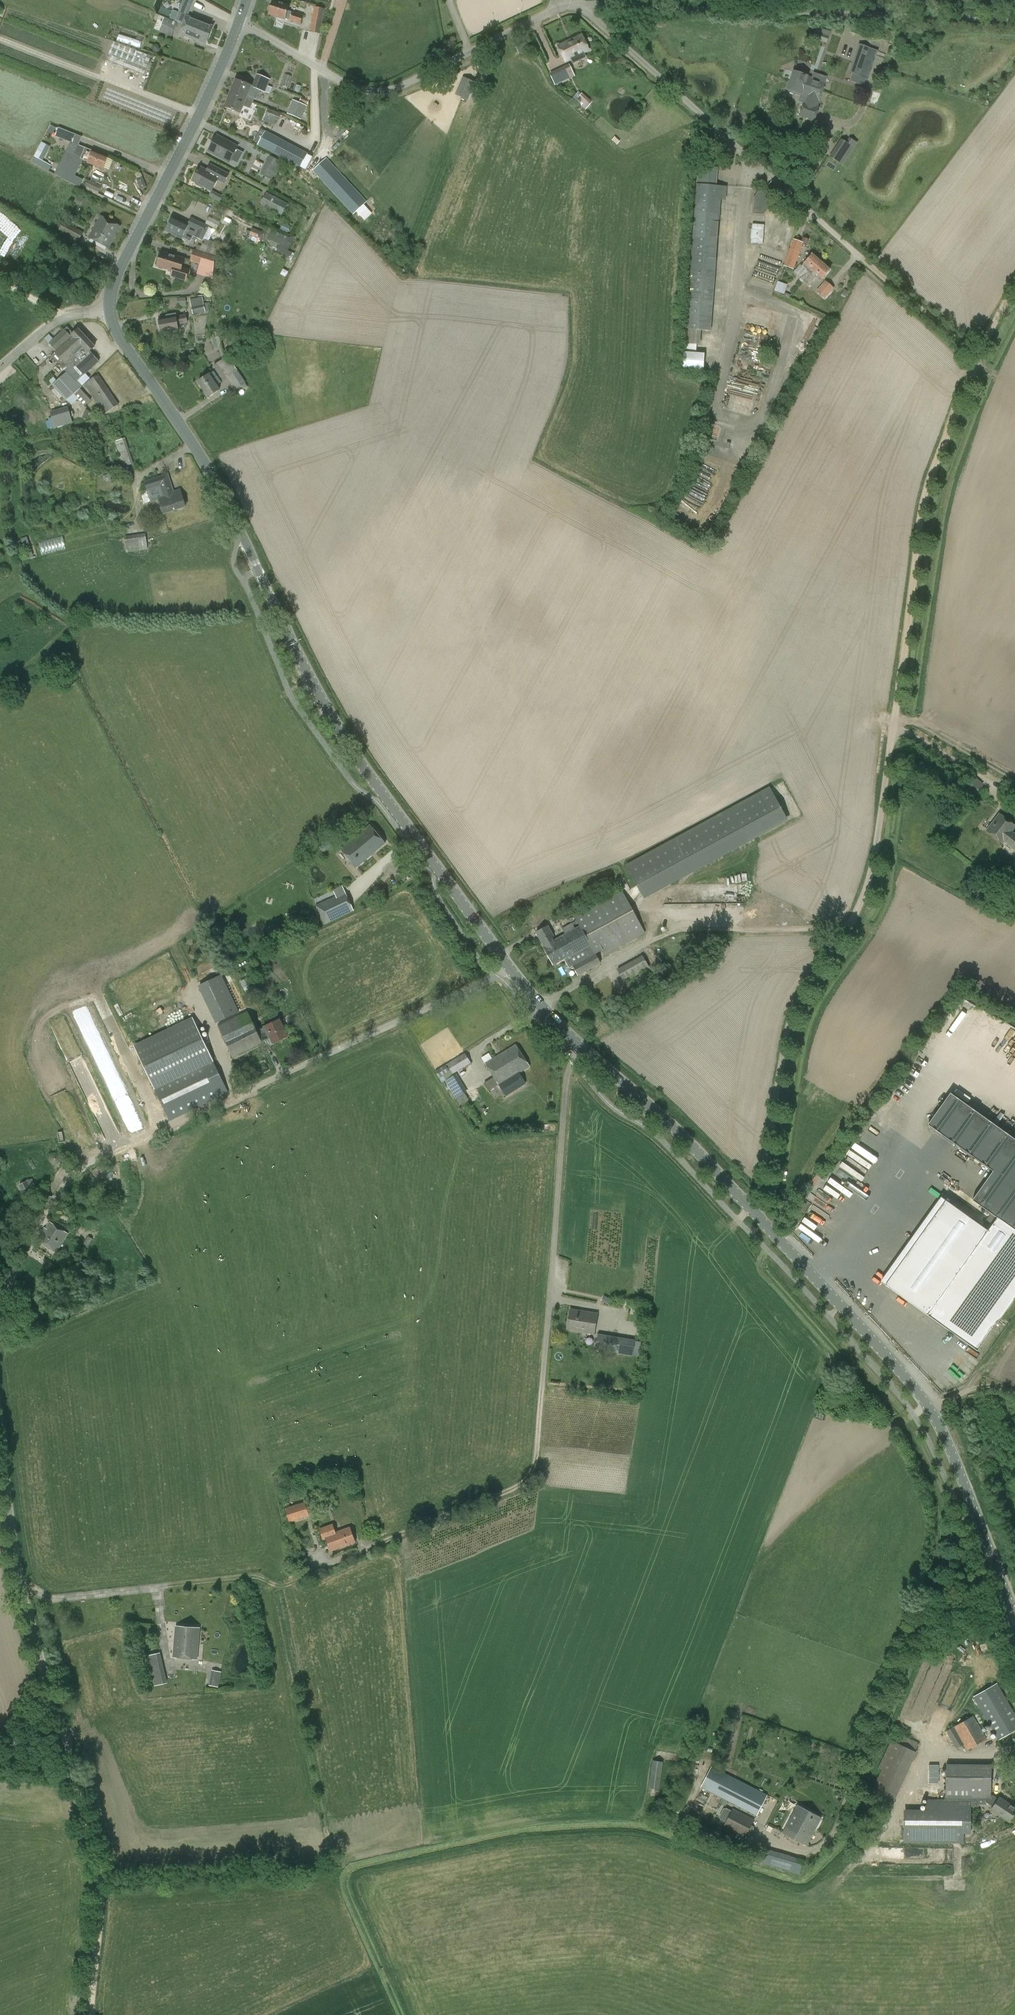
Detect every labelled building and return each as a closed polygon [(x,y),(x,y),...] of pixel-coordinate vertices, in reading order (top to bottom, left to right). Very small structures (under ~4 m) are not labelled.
[(175,20),(184,24),(183,25),(209,35),(213,26),(188,16),(195,0),(194,0),(183,0),(181,4),(182,4),(178,12),(173,10),(170,19),(175,20)] [(287,11),(289,5),(273,0),(271,7),(270,6),(268,12),(269,13),(269,15),(285,20),(285,19),(289,21),(300,24),(303,16),(287,11)] [(309,32),(320,34),(325,9),(314,7),(309,32)] [(172,37),(177,22),(164,18),(165,18),(159,15),(154,29),(160,31),(159,32),(172,37)] [(209,35),(183,25),(180,34),(206,44),(209,35)] [(817,32),(815,39),(827,43),(829,37),(817,32)] [(583,53),(588,50),(581,34),(558,46),(565,61),(571,58),(573,63),(585,57),(583,53)] [(139,50),(142,42),(127,36),(124,44),(139,50)] [(872,39),(869,47),(878,49),(878,48),(885,50),(887,44),(872,39)] [(151,57),(114,42),(107,60),(144,74),(151,57)] [(519,54),(530,50),(527,42),(516,46),(519,54)] [(848,73),(860,77),(870,48),(858,44),(848,73)] [(555,86),(571,78),(565,66),(549,74),(555,86)] [(793,72),(790,81),(822,92),(825,82),(826,77),(813,73),(812,78),(793,72)] [(251,86),(251,87),(260,91),(265,93),(270,80),(256,74),(251,86)] [(467,100),(475,83),(463,77),(455,95),(467,100)] [(235,80),(230,93),(253,102),(255,97),(257,98),(260,91),(251,87),(251,86),(235,80)] [(822,92),(790,81),(787,90),(789,91),(789,93),(800,96),(800,95),(805,96),(799,116),(815,121),(819,107),(817,106),(819,101),(822,92)] [(253,102),(230,93),(224,107),(240,113),(243,106),(251,109),(253,102)] [(581,93),(576,97),(582,104),(587,99),(581,93)] [(291,115),(301,119),(307,106),(297,102),(291,115)] [(278,125),(282,112),(269,109),(266,121),(278,125)] [(241,113),(239,120),(252,125),(254,118),(241,113)] [(260,130),(235,120),(232,127),(237,129),(243,132),(258,138),(260,130)] [(76,176),(82,162),(79,160),(79,159),(76,157),(75,159),(72,157),(79,145),(72,142),(75,135),(59,128),(55,136),(70,142),(54,175),(62,178),(61,179),(70,183),(80,187),(83,180),(76,176)] [(257,146),(300,168),(308,153),(265,131),(257,146)] [(216,136),(208,151),(230,162),(238,147),(216,136)] [(611,140),(617,145),(620,141),(615,136),(611,140)] [(42,142),(31,161),(49,171),(52,166),(39,159),(47,145),(42,142)] [(86,148),(79,145),(72,157),(75,159),(76,157),(79,159),(79,160),(82,162),(83,160),(88,162),(88,163),(103,169),(107,157),(92,151),(86,148)] [(270,155),(260,174),(272,180),(281,161),(270,155)] [(367,209),(364,205),(367,201),(326,158),(312,171),(315,175),(312,178),(346,215),(350,211),(353,214),(356,211),(360,215),(367,209)] [(210,163),(206,171),(200,167),(192,181),(211,191),(209,196),(219,202),(222,196),(212,191),(217,180),(224,184),(229,174),(210,163)] [(698,166),(686,329),(685,329),(684,344),(685,344),(683,369),(703,370),(704,353),(696,353),(697,345),(700,345),(701,330),(710,331),(720,195),(726,195),(726,187),(716,186),(717,168),(698,166)] [(85,186),(99,193),(102,187),(88,180),(85,186)] [(773,202),(759,190),(753,198),(754,198),(753,214),(763,215),(773,202)] [(288,204),(266,192),(260,204),(282,215),(288,204)] [(89,238),(108,248),(120,227),(101,216),(89,238)] [(205,224),(217,229),(220,222),(209,217),(205,224)] [(191,218),(187,225),(172,218),(166,231),(181,238),(190,243),(194,236),(203,241),(204,238),(206,239),(204,244),(202,243),(202,246),(198,245),(196,250),(194,249),(193,250),(224,259),(226,251),(225,251),(226,246),(209,240),(214,230),(209,228),(210,227),(191,218)] [(77,246),(84,232),(63,221),(59,230),(71,236),(68,241),(77,246)] [(762,245),(764,225),(752,224),(751,244),(762,245)] [(250,235),(262,240),(265,232),(253,227),(250,235)] [(291,243),(271,235),(269,240),(280,245),(279,247),(288,251),(291,243)] [(783,266),(793,270),(803,243),(793,239),(783,266)] [(224,259),(193,250),(191,261),(199,264),(197,274),(213,279),(214,268),(219,269),(219,260),(224,261),(224,259)] [(190,270),(182,267),(184,259),(161,252),(157,266),(172,271),(170,276),(186,281),(190,270)] [(804,263),(801,266),(806,270),(799,278),(804,282),(821,262),(812,254),(804,263)] [(830,270),(821,262),(804,282),(809,286),(816,278),(820,282),(830,270)] [(777,281),(774,290),(784,293),(787,284),(777,281)] [(825,281),(816,291),(825,299),(834,288),(825,281)] [(205,312),(210,311),(208,303),(204,304),(202,297),(190,300),(193,315),(206,312),(205,312)] [(189,298),(179,298),(179,306),(190,305),(189,298)] [(186,315),(175,316),(175,315),(167,316),(168,318),(160,320),(162,333),(178,330),(177,325),(188,323),(186,315)] [(67,327),(49,343),(56,351),(54,352),(55,353),(52,356),(59,363),(67,372),(52,385),(66,401),(67,400),(74,394),(79,388),(82,386),(77,381),(85,374),(99,362),(90,352),(95,347),(78,329),(73,334),(67,327)] [(242,378),(227,356),(213,366),(231,393),(241,386),(238,381),(242,378)] [(214,372),(209,375),(198,382),(208,397),(219,390),(216,385),(221,382),(214,372)] [(98,375),(90,379),(85,384),(93,398),(104,414),(119,405),(98,375)] [(74,394),(78,399),(84,405),(90,400),(79,388),(74,394)] [(56,410),(50,412),(55,429),(61,427),(56,410)] [(115,441),(123,467),(133,464),(125,438),(115,441)] [(110,461),(116,460),(112,443),(105,445),(110,461)] [(185,507),(180,492),(181,492),(180,489),(174,491),(168,473),(144,481),(149,498),(161,494),(163,498),(159,499),(164,514),(185,507)] [(124,537),(127,553),(148,550),(145,534),(124,537)] [(33,556),(27,537),(21,539),(27,558),(33,556)] [(965,789),(974,796),(982,786),(973,779),(965,789)] [(770,788),(627,866),(641,892),(784,814),(770,788)] [(1011,831),(1014,826),(999,814),(986,831),(1002,843),(1003,843),(1014,852),(1014,834),(1011,831)] [(370,825),(341,849),(356,868),(385,844),(370,825)] [(1014,884),(1014,867),(1002,885),(1011,891),(1014,884)] [(333,890),(335,896),(315,905),(324,925),(354,911),(342,886),(333,890)] [(565,934),(555,939),(543,946),(553,965),(564,959),(569,968),(572,967),(578,976),(601,963),(596,954),(602,951),(605,956),(615,950),(645,933),(620,888),(572,915),(576,921),(562,928),(565,934)] [(543,946),(555,939),(549,926),(536,933),(543,946)] [(650,968),(642,956),(617,970),(624,983),(650,968)] [(660,986),(656,980),(650,969),(625,984),(636,1003),(642,1000),(640,998),(660,986)] [(264,1028),(257,1031),(231,978),(202,992),(233,1058),(262,1044),(261,1042),(270,1038),(272,1044),(287,1037),(279,1020),(263,1027),(264,1028)] [(228,1093),(210,1055),(193,1018),(133,1046),(151,1082),(169,1121),(228,1093)] [(526,1084),(519,1073),(529,1067),(515,1046),(485,1064),(499,1086),(498,1086),(505,1097),(526,1084)] [(447,1064),(451,1070),(449,1071),(446,1065),(437,1070),(441,1076),(442,1075),(445,1080),(456,1099),(457,1099),(460,1104),(468,1099),(465,1094),(467,1092),(456,1074),(454,1075),(453,1074),(470,1063),(464,1054),(447,1064)] [(488,1080),(484,1083),(486,1086),(488,1091),(493,1088),(488,1080)] [(885,1285),(928,1316),(977,1351),(1014,1298),(1014,1140),(950,1093),(942,1104),(938,1105),(939,1109),(937,1111),(934,1112),(934,1115),(933,1118),(928,1118),(929,1123),(928,1125),(929,1126),(930,1131),(935,1130),(956,1145),(954,1147),(957,1149),(959,1147),(993,1171),(984,1184),(972,1200),(988,1212),(987,1213),(990,1215),(983,1224),(989,1229),(988,1231),(945,1200),(885,1285)] [(38,1183),(35,1177),(29,1180),(28,1179),(26,1180),(26,1181),(19,1185),(26,1200),(34,1197),(34,1196),(39,1194),(35,1184),(38,1183)] [(35,1204),(46,1210),(52,1197),(42,1191),(35,1204)] [(50,1222),(38,1241),(56,1252),(68,1233),(50,1222)] [(88,1247),(93,1239),(88,1236),(83,1244),(88,1247)] [(598,1314),(569,1309),(566,1330),(594,1334),(598,1314)] [(632,1339),(618,1337),(598,1334),(595,1350),(629,1355),(632,1339)] [(285,1509),(289,1523),(310,1516),(305,1502),(285,1509)] [(350,1527),(336,1532),(333,1523),(319,1528),(324,1540),(326,1539),(330,1551),(356,1542),(350,1527)] [(311,1571),(305,1553),(295,1556),(301,1575),(311,1571)] [(196,1659),(199,1628),(176,1626),(173,1658),(196,1659)] [(168,1683),(160,1652),(147,1655),(154,1686),(168,1683)] [(221,1672),(211,1670),(209,1685),(219,1687),(221,1672)] [(997,1683),(973,1697),(998,1740),(1014,1731),(1014,1714),(997,1683)] [(987,1739),(973,1715),(946,1731),(957,1749),(963,1745),(966,1751),(987,1739)] [(902,1735),(898,1743),(891,1740),(878,1769),(881,1770),(871,1793),(894,1803),(917,1752),(915,1751),(919,1744),(902,1735)] [(659,1789),(663,1761),(653,1760),(649,1788),(659,1789)] [(946,1798),(946,1799),(926,1799),(926,1812),(906,1811),(905,1843),(964,1843),(964,1799),(972,1799),(972,1802),(978,1803),(978,1799),(985,1799),(985,1802),(993,1807),(991,1809),(1009,1821),(1014,1813),(1014,1808),(999,1798),(998,1799),(993,1795),(991,1795),(992,1765),(946,1764),(945,1798),(946,1798)] [(928,1764),(928,1782),(938,1782),(938,1764),(928,1764)] [(767,1795),(723,1773),(712,1766),(701,1787),(722,1798),(721,1800),(725,1802),(726,1800),(757,1816),(767,1795)] [(783,1833),(807,1845),(821,1818),(797,1805),(783,1833)] [(724,1825),(746,1836),(754,1819),(732,1809),(731,1810),(724,1807),(718,1819),(725,1823),(724,1825)] [(767,1849),(763,1863),(800,1875),(804,1860),(767,1849)]
